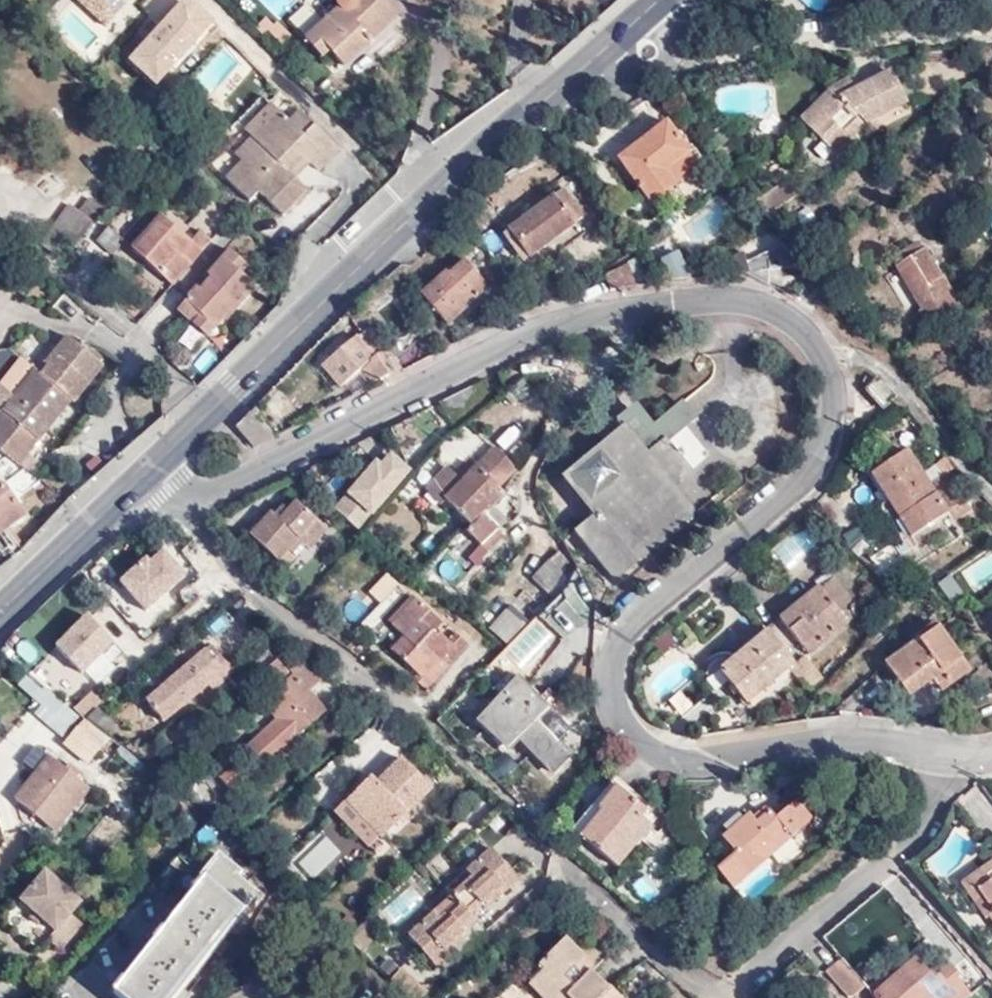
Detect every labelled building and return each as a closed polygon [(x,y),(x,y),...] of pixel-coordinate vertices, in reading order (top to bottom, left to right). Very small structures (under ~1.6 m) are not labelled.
[(104,27),(129,0),(76,0),(104,27)] [(123,51),(152,79),(207,22),(185,0),(173,0),(123,51)] [(381,0),(335,0),(337,12),(305,41),(323,59),(329,52),(344,67),(398,17),(381,0)] [(84,43),(93,26),(68,12),(59,29),(84,43)] [(841,130),(852,145),(875,124),(908,108),(891,74),(857,92),(849,80),(833,90),(798,122),(822,146),(841,130)] [(253,140),(281,115),(273,106),(245,133),(253,140)] [(260,148),(244,164),(227,181),(252,205),(263,197),(285,220),(311,193),(302,183),(316,170),(319,173),(340,151),(301,112),(290,124),(281,115),(253,140),(260,148)] [(664,197),(699,169),(666,124),(617,162),(657,214),(670,205),(664,197)] [(835,159),(852,145),(841,130),(822,146),(835,159)] [(236,156),(244,164),(260,148),(253,140),(236,156)] [(210,160),(218,171),(235,156),(226,146),(210,160)] [(807,190),(823,181),(820,173),(802,179),(807,190)] [(581,221),(564,196),(512,233),(529,258),(581,221)] [(88,232),(105,210),(91,200),(80,212),(73,207),(54,232),(75,247),(90,235),(88,232)] [(174,288),(202,256),(162,220),(131,250),(174,288)] [(124,243),(112,229),(99,239),(112,254),(124,243)] [(896,259),(901,268),(928,255),(923,244),(896,259)] [(677,245),(657,253),(666,278),(687,270),(677,245)] [(726,266),(731,274),(797,265),(782,247),(748,264),(743,255),(726,266)] [(196,289),(183,301),(200,317),(190,325),(202,336),(229,311),(232,313),(255,291),(243,276),(249,271),(231,254),(207,276),(212,282),(200,292),(196,289)] [(928,255),(901,268),(923,309),(953,295),(944,280),(942,281),(928,255)] [(487,293),(461,263),(446,276),(443,273),(422,291),(450,324),(487,293)] [(610,294),(637,289),(629,268),(602,279),(610,294)] [(953,295),(923,309),(921,311),(931,329),(963,312),(953,295)] [(200,317),(183,301),(174,309),(190,325),(200,317)] [(406,370),(380,342),(376,347),(359,331),(322,364),(345,388),(364,371),(378,385),(406,370)] [(49,364),(41,373),(36,369),(14,397),(16,398),(52,426),(74,398),(76,399),(105,363),(69,335),(68,333),(46,361),(49,364)] [(31,334),(23,344),(36,355),(45,345),(31,334)] [(27,362),(5,390),(8,392),(14,397),(36,369),(27,362)] [(0,400),(0,405),(4,409),(14,397),(8,392),(0,400)] [(4,409),(0,414),(0,445),(32,470),(41,459),(31,452),(52,426),(16,398),(14,397),(4,409)] [(683,399),(665,414),(682,434),(700,418),(683,399)] [(275,435),(257,406),(237,427),(255,448),(275,435)] [(682,434),(665,414),(654,423),(639,406),(620,422),(625,428),(568,478),(600,514),(577,533),(616,579),(697,514),(673,486),(693,470),(670,444),(682,434)] [(330,504),(356,527),(409,464),(383,442),(330,504)] [(933,498),(900,449),(865,472),(912,537),(944,513),(949,520),(970,507),(954,486),(933,498)] [(485,547),(500,531),(487,516),(507,496),(500,490),(517,470),(493,450),(462,483),(447,470),(426,493),(441,506),(447,500),(475,525),(469,534),(485,547)] [(0,486),(0,536),(24,519),(0,486)] [(297,541),(305,548),(310,553),(328,533),(296,503),(287,513),(279,523),(273,518),(270,516),(261,525),(255,520),(244,533),(286,571),(296,559),(288,553),(297,541)] [(279,523),(287,513),(281,507),(273,518),(279,523)] [(507,538),(500,531),(485,547),(493,553),(507,538)] [(158,538),(115,574),(144,608),(186,572),(158,538)] [(296,559),(305,548),(297,541),(288,553),(296,559)] [(912,566),(895,544),(875,559),(894,581),(912,566)] [(960,571),(974,591),(991,578),(991,549),(960,571)] [(553,593),(570,576),(553,558),(535,576),(553,593)] [(563,596),(544,613),(566,638),(586,614),(596,611),(577,569),(563,596)] [(952,573),(939,580),(950,602),(963,595),(952,573)] [(814,586),(764,630),(769,636),(784,652),(798,641),(808,652),(859,608),(831,576),(817,588),(814,586)] [(370,594),(381,604),(390,593),(380,583),(370,594)] [(145,631),(178,603),(167,590),(134,617),(145,631)] [(411,594),(387,620),(400,633),(389,645),(417,669),(411,674),(423,686),(465,639),(452,627),(444,638),(432,627),(439,618),(411,594)] [(503,644),(522,621),(504,607),(485,630),(503,644)] [(40,664),(72,697),(84,685),(83,683),(116,651),(85,620),(40,664)] [(400,633),(387,620),(375,633),(389,645),(400,633)] [(938,693),(970,674),(962,661),(959,663),(933,629),(886,661),(909,693),(929,679),(938,693)] [(747,701),(793,664),(784,652),(769,636),(724,673),(747,701)] [(247,667),(268,650),(264,645),(245,663),(247,667)] [(278,662),(268,650),(247,667),(258,678),(266,672),(278,662)] [(211,699),(232,684),(213,656),(145,702),(162,723),(204,692),(211,699)] [(290,676),(278,662),(266,672),(280,688),(284,686),(288,692),(266,711),(276,723),(292,742),(325,713),(309,694),(320,686),(302,666),(290,676)] [(72,697),(67,702),(87,720),(104,704),(84,685),(72,697)] [(567,733),(520,685),(480,724),(508,752),(518,741),(551,775),(569,758),(556,744),(567,733)] [(46,689),(30,707),(60,734),(76,716),(46,689)] [(87,720),(67,702),(84,723),(87,720)] [(282,750),(292,742),(276,723),(240,755),(244,761),(220,781),(233,797),(283,754),(282,750)] [(345,801),(380,837),(430,785),(400,756),(376,779),(371,776),(345,801)] [(54,832),(90,791),(55,759),(18,800),(54,832)] [(615,784),(600,803),(603,806),(579,834),(615,863),(651,822),(631,806),(634,800),(615,784)] [(603,806),(600,803),(594,798),(570,827),(579,834),(603,806)] [(713,864),(732,886),(733,887),(814,816),(799,800),(777,819),(770,810),(757,821),(748,812),(744,816),(741,812),(725,826),(728,830),(703,853),(713,864)] [(370,848),(380,837),(345,801),(334,814),(370,848)] [(336,878),(358,841),(325,822),(319,833),(339,844),(324,871),(336,878)] [(291,862),(311,879),(338,848),(318,831),(291,862)] [(439,916),(433,909),(408,931),(437,963),(456,945),(454,941),(473,924),(467,914),(489,895),(494,898),(516,880),(487,849),(466,868),(469,876),(449,894),(456,901),(439,916)] [(259,897),(217,861),(202,879),(205,883),(113,996),(116,997),(178,997),(259,897)] [(972,879),(982,892),(978,894),(991,915),(991,865),(972,879)] [(73,919),(82,907),(46,878),(22,906),(56,936),(50,943),(63,954),(84,929),(73,919)] [(989,921),(991,919),(991,915),(978,894),(982,892),(972,879),(960,887),(985,922),(989,921)] [(669,899),(677,907),(690,895),(681,887),(669,899)] [(449,894),(433,909),(439,916),(456,901),(449,894)] [(668,915),(677,907),(669,899),(660,907),(668,915)] [(562,943),(535,974),(540,978),(527,992),(533,997),(623,997),(612,987),(607,990),(594,977),(597,973),(562,943)] [(932,997),(964,997),(971,992),(957,976),(960,973),(948,958),(935,968),(930,962),(925,967),(916,957),(874,993),(879,997),(931,997),(932,997)] [(829,972),(849,995),(854,995),(866,984),(864,981),(845,958),(829,972)]
